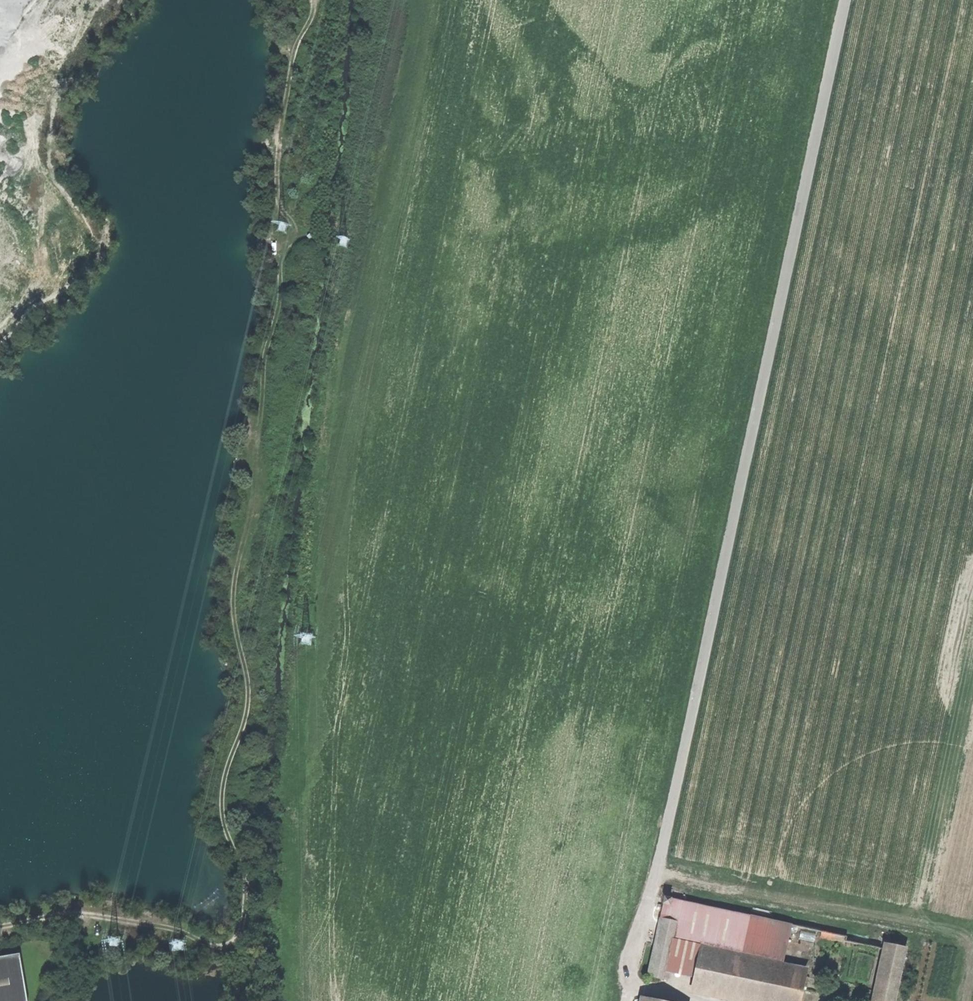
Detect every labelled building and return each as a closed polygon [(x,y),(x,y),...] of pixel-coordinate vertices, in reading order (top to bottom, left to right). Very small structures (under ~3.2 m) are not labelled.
[(648,975),(666,979),(679,924),(660,919),(648,975)] [(887,945),(886,949),(875,1000),(895,1000),(906,949),(887,945)] [(701,953),(694,984),(770,1000),(799,1000),(804,975),(701,953)] [(22,954),(0,958),(0,1000),(29,1000),(22,954)]
